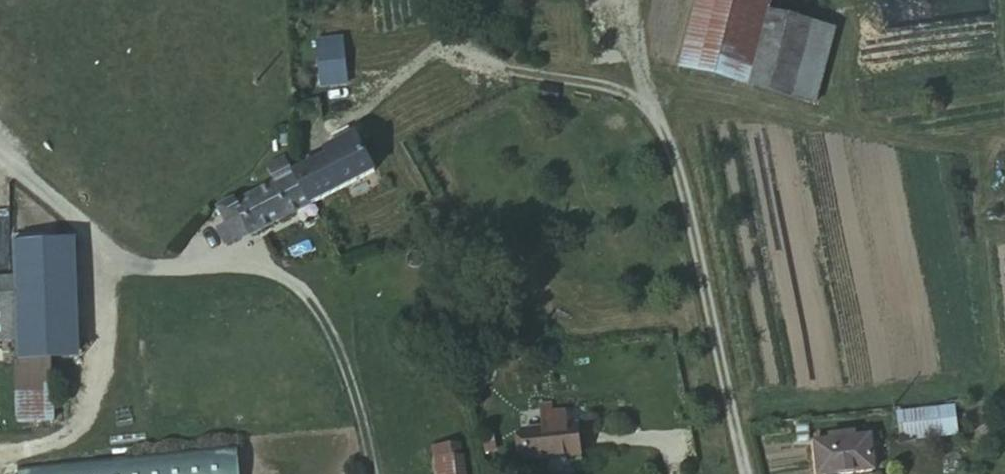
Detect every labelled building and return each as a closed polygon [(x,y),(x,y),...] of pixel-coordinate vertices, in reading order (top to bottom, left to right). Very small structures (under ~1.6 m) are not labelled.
[(21,13),(18,0),(0,0),(0,17),(21,13)] [(673,69),(794,102),(816,20),(765,7),(754,0),(692,0),(673,69)] [(345,37),(317,40),(324,89),(352,86),(345,37)] [(287,175),(302,205),(365,172),(346,136),(317,153),(318,158),(287,175)] [(287,175),(279,157),(262,166),(269,184),(231,203),(229,197),(210,207),(226,240),(241,232),(243,235),(248,232),(302,205),(287,175)] [(6,236),(8,276),(9,338),(11,421),(45,420),(41,220),(22,220),(23,235),(6,236)] [(0,277),(0,338),(9,338),(8,276),(0,277)] [(546,419),(544,404),(530,406),(531,421),(546,419)] [(895,415),(898,444),(953,439),(951,411),(895,415)] [(557,417),(546,419),(547,430),(558,429),(557,417)] [(547,430),(546,419),(531,421),(532,431),(511,434),(514,467),(574,461),(570,427),(558,429),(547,430)] [(812,442),(814,473),(853,473),(870,473),(868,438),(812,442)] [(12,465),(13,473),(234,473),(231,440),(12,465)] [(428,449),(432,473),(460,473),(458,458),(452,459),(450,445),(428,449)]
